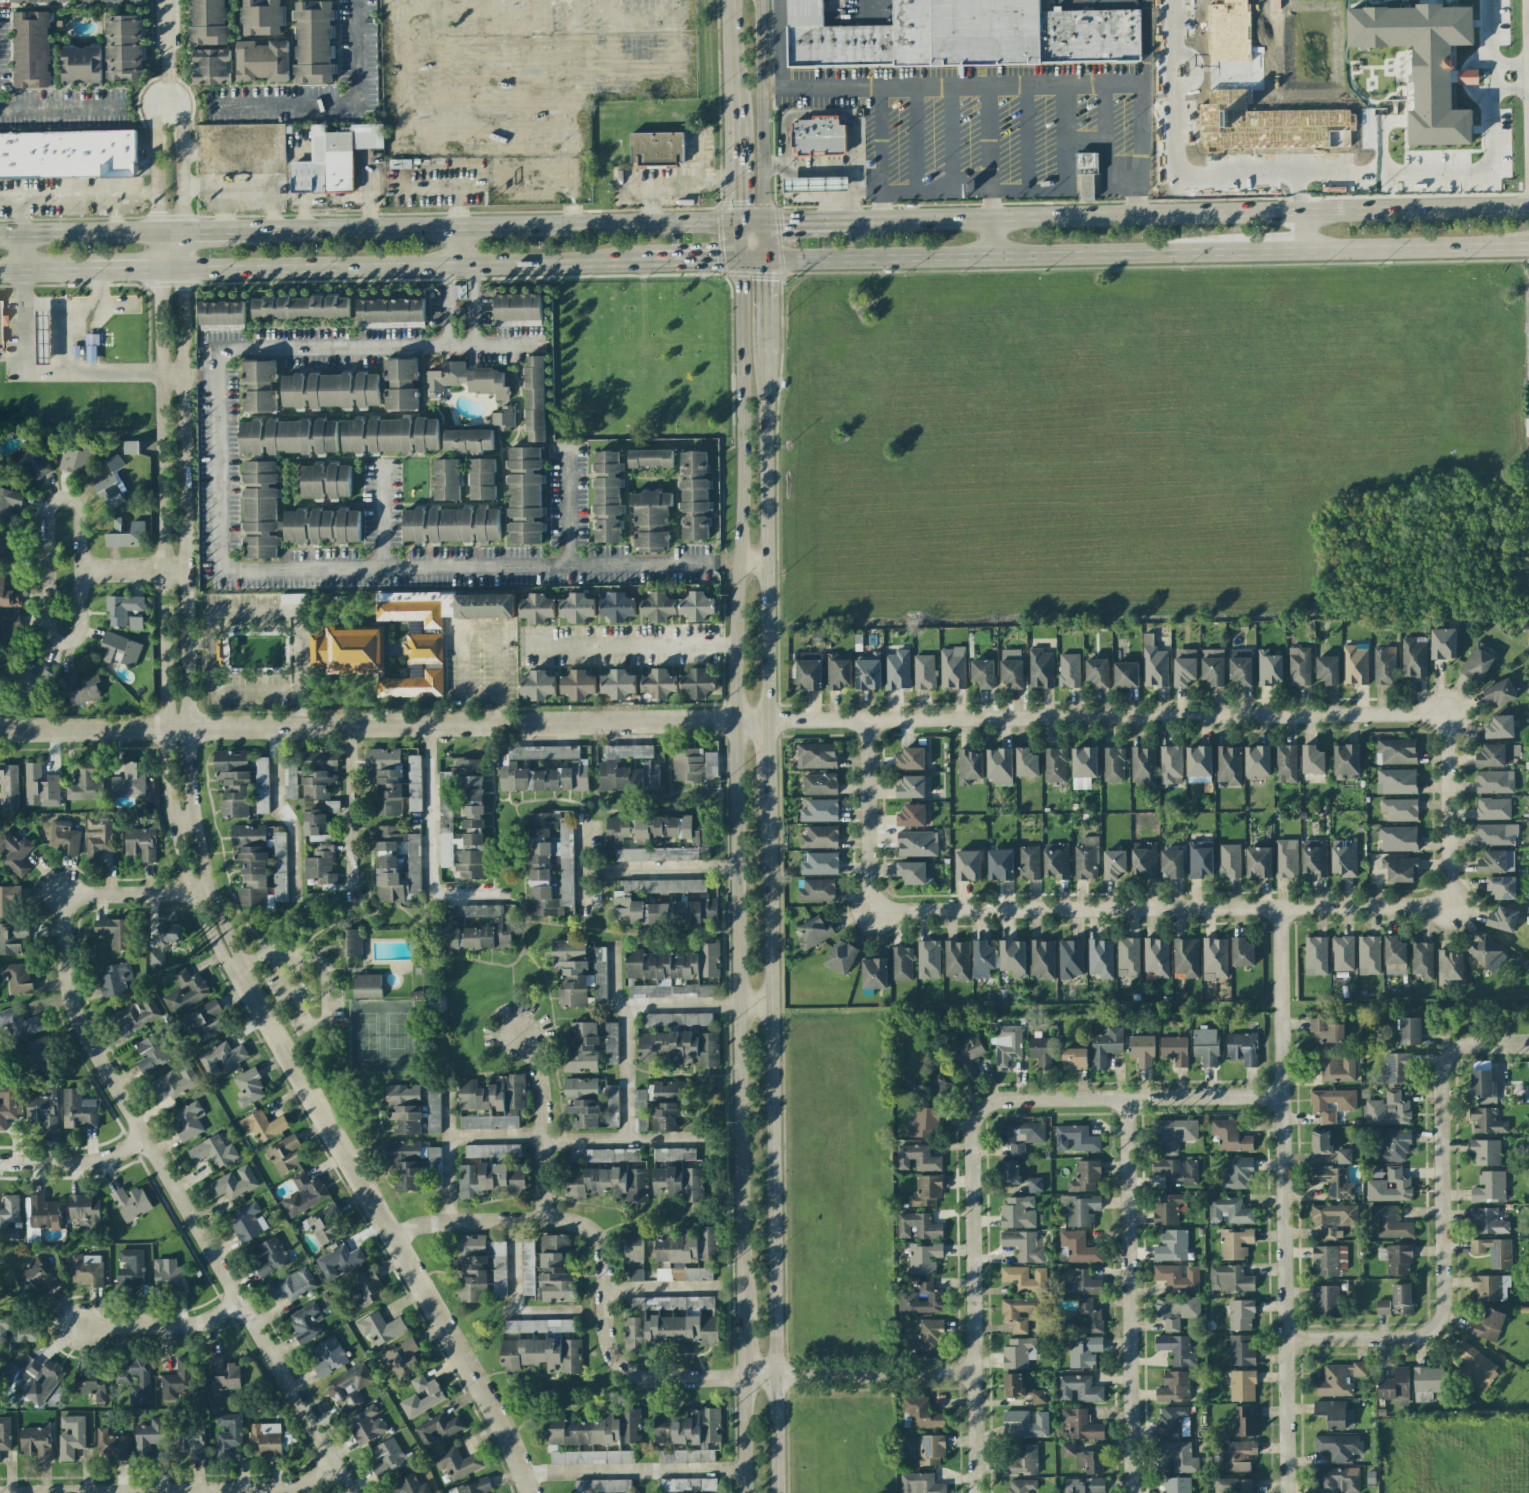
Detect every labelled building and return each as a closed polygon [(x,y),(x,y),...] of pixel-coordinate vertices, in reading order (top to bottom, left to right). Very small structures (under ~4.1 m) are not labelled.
[(229,26),(227,26),(226,0),(191,0),(191,9),(190,9),(190,26),(189,26),(189,45),(229,45),(229,26)] [(282,35),(281,5),(279,6),(279,0),(241,0),(242,36),(282,35)] [(1140,62),(1140,9),(1053,10),(1053,11),(1040,11),(1040,0),(893,0),(893,25),(823,26),(823,0),(787,0),(788,67),(1140,62)] [(334,83),(334,63),(332,63),(332,20),(333,20),(333,1),(293,1),(293,21),(297,21),(297,65),(295,65),(295,83),(334,83)] [(1413,46),(1414,110),(1408,110),(1409,145),(1473,144),(1472,109),(1452,109),(1452,84),(1478,84),(1478,70),(1453,70),(1453,45),(1474,45),(1473,7),(1444,7),(1444,4),(1416,4),(1416,7),(1348,8),(1348,47),(1413,46)] [(49,11),(13,12),(15,88),(50,87),(49,11)] [(143,80),(142,15),(112,15),(112,21),(106,21),(106,80),(143,80)] [(288,41),(269,41),(269,45),(256,45),(256,41),(236,41),(237,82),(256,82),(256,77),(269,77),(269,82),(288,82),(288,41)] [(102,82),(101,47),(62,47),(62,82),(102,82)] [(229,49),(194,49),(195,73),(193,73),(194,85),(229,84),(229,49)] [(838,118),(793,118),(793,155),(846,155),(845,124),(838,124),(838,118)] [(291,193),(353,192),(353,149),(383,148),(383,124),(351,124),(351,132),(325,133),(325,124),(311,124),(311,161),(291,162),(291,193)] [(284,153),(284,127),(229,128),(230,155),(284,153)] [(209,140),(221,139),(221,129),(208,129),(209,140)] [(0,133),(0,179),(137,176),(136,130),(0,133)] [(630,133),(631,167),(683,166),(682,132),(630,133)] [(1094,199),(1093,174),(1098,174),(1098,153),(1076,153),(1076,174),(1080,174),(1081,199),(1094,199)] [(784,178),(784,192),(848,191),(848,177),(784,178)] [(541,320),(540,293),(494,294),(495,321),(541,320)] [(252,319),(349,318),(349,296),(252,298),(252,319)] [(424,326),(424,299),(357,300),(358,327),(424,326)] [(199,302),(199,325),(244,324),(244,301),(199,302)] [(543,356),(525,356),(526,442),(545,442),(543,356)] [(417,388),(416,388),(415,359),(384,359),(385,381),(386,381),(386,411),(417,411),(417,388)] [(275,361),(243,361),(243,383),(244,383),(244,413),(274,413),(274,382),(275,382),(275,361)] [(426,371),(427,397),(442,397),(442,385),(467,384),(467,393),(494,393),(495,400),(507,400),(507,387),(503,387),(503,369),(465,370),(465,361),(442,362),(442,371),(426,371)] [(378,408),(378,373),(353,373),(353,374),(303,374),(282,374),(282,407),(378,408)] [(514,429),(514,405),(501,406),(501,413),(491,413),(492,429),(514,429)] [(438,418),(413,418),(413,415),(400,415),(400,419),(366,419),(342,419),(341,452),(366,453),(366,452),(414,452),(414,451),(437,452),(438,418)] [(239,421),(240,454),(265,454),(309,454),(309,446),(315,446),(315,453),(336,453),(336,420),(312,420),(261,421),(239,421)] [(492,429),(443,430),(443,452),(493,451),(492,429)] [(52,469),(32,440),(5,459),(11,468),(22,460),(36,481),(52,469)] [(138,454),(138,441),(123,441),(123,454),(138,454)] [(64,445),(58,469),(75,474),(77,469),(89,473),(96,447),(78,442),(77,449),(64,445)] [(507,448),(508,472),(507,472),(509,520),(508,520),(509,544),(543,544),(542,522),(536,522),(535,517),(545,517),(545,508),(542,508),(541,475),(534,475),(534,469),(541,469),(541,447),(507,448)] [(628,450),(628,467),(672,467),(672,449),(628,450)] [(707,451),(682,452),(682,479),(680,479),(680,513),(682,513),(683,540),(709,539),(709,514),(710,514),(709,490),(711,490),(711,480),(708,480),(707,451)] [(595,542),(619,542),(619,514),(624,514),(624,504),(620,504),(621,479),(616,479),(616,472),(622,472),(623,463),(619,463),(619,452),(595,452),(594,515),(595,515),(595,542)] [(494,458),(469,459),(470,500),(495,500),(494,458)] [(434,500),(460,500),(459,459),(434,459),(434,500)] [(244,558),(277,558),(276,546),(279,546),(279,536),(271,536),(271,531),(277,531),(276,486),(277,486),(276,461),(242,462),(243,484),(244,534),(243,534),(244,558)] [(349,464),(325,464),(325,465),(301,465),(301,498),(349,498),(349,464)] [(124,491),(117,473),(93,483),(100,500),(104,498),(109,508),(124,502),(120,493),(124,491)] [(7,521),(11,507),(19,510),(24,494),(0,487),(0,519),(7,521)] [(672,492),(630,492),(630,506),(634,506),(634,529),(636,529),(636,552),(667,552),(667,529),(668,529),(668,506),(672,506),(672,492)] [(404,543),(425,542),(476,540),(476,544),(487,544),(487,540),(500,540),(498,508),(486,509),(486,506),(474,506),(474,507),(430,509),(402,510),(404,543)] [(359,510),(338,510),(338,516),(333,516),(333,510),(308,510),(284,510),(284,544),(306,544),(306,543),(359,543),(359,510)] [(106,547),(144,546),(144,521),(130,521),(130,534),(121,534),(120,521),(113,521),(113,534),(106,534),(106,547)] [(19,568),(19,551),(8,551),(8,536),(0,536),(0,567),(19,568)] [(4,576),(0,576),(0,607),(20,607),(20,591),(4,590),(4,576)] [(625,623),(626,616),(635,616),(635,598),(624,598),(625,592),(602,591),(601,616),(609,617),(609,622),(625,623)] [(705,622),(705,614),(715,615),(715,599),(705,599),(705,591),(682,591),(682,615),(688,615),(688,622),(705,622)] [(665,592),(641,592),(642,615),(650,615),(650,622),(666,622),(666,615),(676,615),(676,599),(665,599),(665,592)] [(442,618),(514,618),(514,593),(376,594),(376,620),(407,620),(408,643),(404,643),(404,664),(423,663),(423,678),(377,678),(377,697),(443,696),(442,618)] [(519,621),(546,622),(546,617),(553,617),(554,594),(528,593),(528,599),(520,599),(519,621)] [(569,623),(586,623),(586,617),(595,617),(594,593),(569,593),(569,599),(559,599),(560,617),(569,617),(569,623)] [(144,597),(106,596),(106,610),(109,610),(108,626),(126,626),(126,610),(144,611),(144,597)] [(21,649),(19,617),(0,617),(0,650),(21,649)] [(142,619),(130,619),(130,629),(142,630),(142,619)] [(384,673),(384,629),(325,629),(325,634),(310,634),(310,666),(321,666),(321,674),(384,673)] [(1430,659),(1456,658),(1455,629),(1430,629),(1430,659)] [(134,667),(142,643),(105,632),(100,647),(106,649),(103,660),(111,663),(111,660),(134,667)] [(1142,685),(1167,686),(1168,650),(1154,650),(1154,634),(1143,634),(1142,685)] [(1401,678),(1426,677),(1425,637),(1400,638),(1401,678)] [(1460,673),(1482,682),(1495,651),(1473,642),(1460,673)] [(1342,644),(1342,684),(1367,685),(1367,645),(1342,644)] [(964,647),(939,648),(941,689),(966,688),(964,647)] [(1310,685),(1309,647),(1288,648),(1289,686),(1310,685)] [(1372,647),(1373,685),(1396,685),(1395,647),(1372,647)] [(1042,649),(1029,648),(1028,687),(1053,688),(1053,653),(1042,652),(1042,649)] [(884,654),(884,690),(909,689),(908,649),(895,649),(895,654),(884,654)] [(1022,649),(1000,649),(1000,682),(1007,682),(1007,689),(1022,690),(1022,649)] [(1174,687),(1188,687),(1188,680),(1196,679),(1196,649),(1174,650),(1174,687)] [(1201,650),(1201,681),(1210,681),(1210,687),(1224,686),(1223,649),(1201,650)] [(1257,685),(1281,685),(1282,655),(1269,655),(1269,649),(1258,649),(1257,685)] [(1251,687),(1252,650),(1230,650),(1229,679),(1237,680),(1237,686),(1251,687)] [(880,690),(880,651),(871,651),(871,660),(855,659),(855,690),(880,690)] [(850,659),(838,660),(838,653),(825,654),(826,689),(851,688),(850,659)] [(1080,687),(1079,654),(1058,654),(1059,687),(1080,687)] [(935,655),(913,655),(914,690),(935,689),(935,655)] [(1338,657),(1316,656),(1315,678),(1325,679),(1324,685),(1338,686),(1338,657)] [(38,700),(55,671),(40,663),(38,668),(21,658),(6,682),(38,700)] [(820,659),(796,660),(796,690),(821,690),(820,659)] [(1085,682),(1094,681),(1094,688),(1108,688),(1107,659),(1085,659),(1085,682)] [(970,660),(971,682),(979,682),(979,690),(994,689),(993,660),(970,660)] [(1138,662),(1113,662),(1114,687),(1138,687),(1138,662)] [(684,693),(690,693),(690,699),(707,698),(706,691),(715,690),(714,675),(707,675),(707,667),(684,668),(684,693)] [(73,707),(100,697),(95,684),(100,682),(96,671),(78,677),(75,668),(61,673),(73,707)] [(595,675),(586,675),(586,669),(569,670),(570,676),(561,676),(561,694),(570,694),(570,700),(587,700),(587,694),(595,694),(595,675)] [(635,675),(627,675),(627,669),(609,669),(609,675),(601,676),(601,694),(610,694),(610,699),(627,699),(627,693),(636,693),(635,675)] [(520,676),(520,694),(528,694),(528,699),(556,699),(555,676),(547,676),(547,670),(529,670),(529,676),(520,676)] [(667,699),(667,692),(677,691),(677,676),(668,676),(668,670),(642,671),(643,692),(651,692),(651,699),(667,699)] [(1495,700),(1497,706),(1516,700),(1510,679),(1482,687),(1487,702),(1495,700)] [(1491,716),(1492,724),(1484,725),(1485,738),(1514,737),(1513,715),(1491,716)] [(1416,764),(1415,740),(1376,740),(1376,764),(1416,764)] [(836,743),(796,744),(796,769),(836,768),(836,743)] [(1302,744),(1302,773),(1324,774),(1324,752),(1316,752),(1316,745),(1302,744)] [(1359,774),(1358,744),(1334,745),(1334,775),(1359,774)] [(1520,745),(1483,744),(1483,753),(1476,752),(1476,766),(1512,767),(1513,756),(1519,756),(1520,745)] [(501,791),(587,790),(587,759),(579,759),(579,745),(500,746),(501,791)] [(652,745),(614,746),(614,758),(652,758),(652,745)] [(1297,745),(1275,745),(1274,783),(1296,783),(1297,745)] [(1160,784),(1182,784),(1181,746),(1160,746),(1160,784)] [(1211,746),(1186,747),(1187,783),(1211,782),(1211,746)] [(1216,781),(1227,781),(1227,786),(1241,786),(1240,746),(1216,747),(1216,781)] [(1270,776),(1270,746),(1245,746),(1246,777),(1270,776)] [(896,770),(925,769),(924,747),(902,747),(902,756),(896,756),(896,770)] [(1038,776),(1038,754),(1030,754),(1030,747),(1015,747),(1015,776),(1038,776)] [(1090,789),(1090,778),(1097,777),(1096,747),(1071,748),(1072,790),(1090,789)] [(1124,747),(1102,748),(1103,781),(1124,781),(1124,747)] [(1155,747),(1130,747),(1131,785),(1155,785),(1155,747)] [(672,782),(701,782),(701,776),(717,775),(717,752),(703,752),(703,748),(672,748),(672,782)] [(1065,749),(1044,748),(1043,782),(1064,783),(1065,749)] [(337,750),(297,749),(297,757),(284,757),(284,799),(297,799),(297,778),(303,779),(302,799),(330,799),(330,787),(336,787),(337,750)] [(401,815),(401,778),(401,749),(367,749),(367,779),(374,779),(375,815),(401,815)] [(1011,749),(986,749),(986,779),(994,779),(994,785),(1011,785),(1011,749)] [(249,750),(214,750),(214,780),(223,780),(223,799),(220,799),(220,817),(249,817),(249,750)] [(958,786),(969,785),(969,779),(982,779),(981,750),(957,750),(958,786)] [(256,813),(268,813),(268,758),(256,758),(256,813)] [(461,817),(465,817),(465,833),(482,833),(482,758),(455,758),(455,775),(461,775),(461,817)] [(599,790),(659,790),(659,762),(643,762),(643,769),(630,769),(630,767),(616,767),(616,761),(599,761),(599,790)] [(59,775),(43,775),(43,762),(25,763),(25,805),(59,805),(59,775)] [(110,795),(144,795),(145,763),(124,762),(123,777),(110,777),(110,795)] [(17,808),(18,764),(0,764),(0,784),(2,784),(2,808),(17,808)] [(77,764),(78,785),(65,785),(65,799),(102,799),(102,781),(93,782),(93,764),(77,764)] [(1416,793),(1416,769),(1376,770),(1376,794),(1416,793)] [(1476,793),(1514,793),(1514,771),(1475,771),(1476,793)] [(484,834),(452,834),(451,772),(439,772),(441,865),(454,864),(454,871),(458,871),(459,879),(484,879),(484,834)] [(837,794),(836,773),(803,774),(803,795),(837,794)] [(896,797),(925,798),(925,776),(903,776),(903,784),(896,784),(896,797)] [(1510,820),(1510,799),(1476,798),(1476,819),(1510,820)] [(838,799),(806,800),(806,809),(800,809),(800,822),(838,821),(838,799)] [(1417,821),(1417,799),(1380,799),(1380,812),(1386,812),(1386,821),(1417,821)] [(303,805),(303,835),(327,835),(327,813),(339,813),(339,804),(303,805)] [(924,826),(925,804),(904,804),(904,813),(896,813),(896,826),(924,826)] [(529,916),(563,916),(563,906),(573,906),(573,822),(560,822),(560,813),(528,813),(529,916)] [(606,816),(606,847),(622,848),(622,838),(633,838),(633,839),(649,839),(649,837),(692,837),(691,846),(709,847),(710,816),(682,815),(682,818),(606,816)] [(87,860),(101,860),(100,851),(112,851),(111,818),(85,819),(87,860)] [(80,831),(70,830),(70,821),(51,819),(48,848),(63,850),(63,855),(78,856),(80,831)] [(146,829),(125,828),(125,855),(141,856),(141,863),(155,863),(155,821),(146,821),(146,829)] [(1516,845),(1516,824),(1476,824),(1476,846),(1516,845)] [(231,825),(231,846),(266,845),(265,825),(231,825)] [(376,902),(406,902),(406,895),(420,895),(420,825),(376,825),(376,902)] [(799,848),(838,848),(838,826),(806,826),(806,835),(799,835),(799,848)] [(1416,826),(1377,827),(1378,841),(1382,841),(1382,851),(1417,851),(1416,826)] [(17,842),(5,829),(0,835),(0,859),(19,879),(30,869),(21,859),(34,847),(24,836),(17,842)] [(898,857),(937,856),(937,842),(932,843),(932,831),(897,832),(898,857)] [(285,902),(286,832),(274,832),(273,896),(267,896),(267,848),(241,847),(241,852),(234,852),(234,860),(241,860),(241,888),(237,888),(237,906),(271,906),(271,901),(285,902)] [(1098,836),(1081,836),(1080,846),(1075,846),(1074,879),(1097,879),(1098,836)] [(1297,839),(1275,840),(1276,878),(1298,878),(1297,839)] [(1302,873),(1312,873),(1312,877),(1327,877),(1326,840),(1302,840),(1302,873)] [(1356,875),(1356,840),(1331,840),(1332,876),(1356,875)] [(1212,876),(1212,841),(1187,842),(1188,877),(1212,876)] [(1069,880),(1068,843),(1044,844),(1044,875),(1054,875),(1055,880),(1069,880)] [(1156,843),(1132,843),(1131,877),(1156,878),(1156,843)] [(304,857),(304,878),(317,878),(317,884),(336,884),(337,872),(332,872),(333,844),(318,844),(318,851),(313,851),(313,858),(304,857)] [(1240,878),(1240,844),(1219,844),(1219,878),(1240,878)] [(1039,846),(1019,846),(1020,880),(1039,879),(1039,846)] [(699,860),(698,847),(615,849),(615,862),(699,860)] [(1271,848),(1246,847),(1246,877),(1271,878),(1271,848)] [(1013,880),(1012,849),(987,850),(987,880),(1013,880)] [(980,880),(980,850),(955,850),(956,881),(980,880)] [(1126,851),(1104,850),(1104,879),(1126,880),(1126,851)] [(1160,850),(1161,875),(1168,875),(1168,879),(1183,879),(1183,850),(1160,850)] [(1513,850),(1483,851),(1483,858),(1477,858),(1478,873),(1513,872),(1513,850)] [(801,875),(838,874),(838,852),(800,853),(801,875)] [(1380,869),(1387,869),(1387,882),(1414,882),(1414,871),(1418,871),(1418,858),(1381,857),(1380,869)] [(904,885),(926,884),(926,878),(932,878),(932,862),(897,862),(897,876),(904,876),(904,885)] [(1515,899),(1515,877),(1486,877),(1487,891),(1494,891),(1494,899),(1515,899)] [(622,881),(623,893),(706,892),(706,879),(622,881)] [(796,902),(834,903),(835,879),(803,879),(803,888),(797,888),(796,902)] [(19,917),(19,886),(0,886),(0,918),(19,917)] [(613,924),(716,923),(716,897),(708,897),(708,893),(699,893),(699,901),(670,902),(631,903),(631,897),(612,897),(613,924)] [(442,905),(441,934),(449,934),(449,948),(511,949),(512,915),(502,914),(502,905),(442,905)] [(1514,932),(1518,910),(1497,906),(1495,913),(1488,911),(1485,926),(1514,932)] [(796,926),(803,940),(798,942),(802,950),(834,935),(824,913),(796,926)] [(110,934),(111,951),(138,950),(136,919),(94,920),(94,935),(110,934)] [(23,954),(22,923),(0,924),(0,955),(23,954)] [(182,942),(181,925),(157,925),(158,938),(144,938),(145,951),(149,951),(149,965),(164,965),(164,942),(182,942)] [(361,956),(361,929),(342,929),(343,957),(361,956)] [(1489,974),(1507,958),(1486,933),(1468,949),(1489,974)] [(1406,942),(1398,942),(1398,935),(1384,935),(1384,970),(1406,971),(1406,942)] [(1353,970),(1353,936),(1332,936),(1332,970),(1353,970)] [(1379,936),(1357,936),(1358,975),(1380,974),(1379,936)] [(1255,944),(1245,944),(1246,937),(1232,937),(1231,966),(1254,966),(1255,944)] [(1326,937),(1305,937),(1305,976),(1327,975),(1326,937)] [(845,976),(859,949),(837,938),(823,964),(845,976)] [(1139,938),(1117,938),(1118,976),(1139,976),(1139,938)] [(1168,978),(1168,938),(1143,938),(1144,973),(1154,973),(1155,978),(1168,978)] [(1198,939),(1173,938),(1172,978),(1197,978),(1198,939)] [(1202,938),(1203,979),(1227,979),(1227,938),(1202,938)] [(551,940),(552,970),(558,970),(559,1008),(587,1007),(586,986),(593,986),(593,972),(588,972),(588,961),(586,961),(585,939),(551,940)] [(1088,975),(1098,975),(1099,978),(1113,978),(1112,939),(1088,939),(1088,975)] [(987,940),(973,940),(974,975),(985,974),(985,969),(996,969),(996,947),(987,947),(987,940)] [(1010,978),(1025,978),(1024,940),(999,941),(1000,970),(1010,970),(1010,978)] [(1054,979),(1053,940),(1029,941),(1029,976),(1039,975),(1039,980),(1054,979)] [(1059,980),(1073,980),(1072,975),(1083,975),(1083,940),(1058,940),(1059,980)] [(917,978),(940,978),(939,941),(917,941),(917,978)] [(968,981),(969,941),(944,941),(943,976),(956,976),(956,981),(968,981)] [(1433,943),(1411,942),(1410,974),(1420,974),(1420,981),(1432,981),(1433,943)] [(626,979),(699,978),(699,977),(720,977),(719,943),(699,943),(699,952),(644,952),(644,949),(626,949),(626,979)] [(912,981),(912,946),(890,947),(891,981),(912,981)] [(593,1001),(587,1001),(587,1004),(605,1004),(606,947),(594,947),(593,1001)] [(1462,951),(1437,951),(1437,979),(1462,979),(1462,951)] [(886,959),(862,959),(862,989),(887,988),(886,959)] [(101,997),(127,993),(125,982),(132,981),(129,962),(102,966),(103,974),(98,975),(101,997)] [(7,974),(8,994),(29,993),(28,963),(0,964),(0,975),(7,974)] [(161,997),(171,1015),(211,993),(200,972),(190,977),(185,968),(172,975),(178,988),(161,997)] [(381,997),(381,974),(353,974),(353,998),(381,997)] [(712,985),(669,985),(669,997),(704,996),(712,996),(712,985)] [(161,1016),(149,994),(110,1016),(117,1029),(127,1023),(132,1032),(161,1016)] [(224,1029),(217,1017),(223,1013),(215,999),(184,1017),(199,1043),(224,1029)] [(6,1043),(45,1029),(40,1014),(23,1020),(18,1005),(0,1011),(0,1026),(6,1043)] [(712,1013),(642,1014),(642,1026),(712,1025),(712,1013)] [(1421,1018),(1399,1017),(1399,1044),(1421,1045),(1421,1018)] [(1326,1018),(1309,1018),(1310,1033),(1313,1033),(1313,1043),(1344,1042),(1344,1024),(1326,1024),(1326,1018)] [(598,1022),(572,1022),(572,1037),(563,1037),(564,1073),(597,1072),(596,1044),(598,1044),(598,1022)] [(617,1022),(604,1023),(605,1065),(618,1065),(617,1022)] [(1021,1025),(995,1026),(996,1072),(1011,1071),(1011,1059),(1022,1058),(1021,1025)] [(1092,1070),(1106,1069),(1106,1053),(1122,1053),(1122,1027),(1101,1027),(1102,1035),(1091,1035),(1092,1070)] [(134,1044),(142,1058),(135,1062),(142,1074),(176,1056),(163,1029),(134,1044)] [(971,1060),(985,1053),(973,1029),(959,1036),(963,1045),(951,1051),(966,1081),(978,1075),(971,1060)] [(1202,1068),(1218,1067),(1217,1029),(1192,1029),(1192,1057),(1201,1057),(1202,1068)] [(638,1033),(639,1065),(692,1063),(691,1058),(697,1057),(698,1067),(720,1066),(718,1034),(691,1035),(691,1031),(680,1031),(680,1032),(638,1033)] [(1256,1033),(1226,1034),(1227,1059),(1242,1059),(1242,1067),(1257,1067),(1256,1033)] [(1153,1036),(1128,1036),(1128,1057),(1137,1057),(1136,1069),(1153,1069),(1153,1036)] [(32,1075),(56,1068),(47,1037),(23,1044),(32,1075)] [(1028,1058),(1037,1058),(1037,1069),(1053,1070),(1053,1037),(1029,1037),(1028,1058)] [(1187,1037),(1159,1037),(1160,1057),(1174,1057),(1174,1068),(1187,1067),(1187,1037)] [(249,1057),(242,1043),(231,1049),(226,1040),(198,1055),(209,1077),(222,1070),(222,1071),(249,1057)] [(1062,1070),(1087,1069),(1086,1048),(1062,1048),(1062,1070)] [(1385,1054),(1386,1067),(1379,1067),(1379,1084),(1410,1083),(1410,1053),(1385,1054)] [(1336,1055),(1319,1056),(1319,1082),(1355,1081),(1354,1056),(1342,1056),(1342,1067),(1336,1067),(1336,1055)] [(171,1070),(145,1084),(152,1098),(166,1090),(170,1100),(199,1084),(187,1062),(175,1068),(180,1078),(176,1080),(171,1070)] [(233,1078),(242,1096),(235,1099),(240,1108),(267,1094),(253,1067),(233,1078)] [(1496,1081),(1492,1081),(1492,1070),(1471,1070),(1470,1102),(1496,1102),(1496,1081)] [(459,1113),(459,1130),(520,1128),(519,1109),(527,1109),(526,1074),(495,1075),(495,1085),(476,1085),(476,1079),(458,1079),(459,1113)] [(598,1078),(563,1079),(564,1099),(574,1099),(574,1105),(565,1105),(565,1114),(572,1114),(573,1128),(599,1128),(598,1078)] [(688,1081),(654,1081),(654,1099),(687,1100),(688,1081)] [(421,1134),(420,1084),(386,1085),(386,1109),(388,1109),(388,1120),(396,1120),(396,1135),(421,1134)] [(6,1131),(5,1115),(16,1115),(16,1085),(0,1085),(0,1131),(6,1131)] [(618,1085),(605,1085),(605,1127),(618,1127),(618,1085)] [(26,1096),(26,1122),(41,1122),(41,1130),(57,1130),(57,1116),(56,1116),(56,1087),(48,1087),(48,1096),(26,1096)] [(63,1128),(74,1128),(74,1121),(83,1121),(83,1129),(97,1128),(97,1099),(81,1099),(81,1088),(63,1089),(63,1128)] [(646,1129),(645,1089),(634,1090),(635,1129),(646,1129)] [(1355,1090),(1310,1090),(1310,1114),(1320,1114),(1320,1125),(1335,1125),(1335,1111),(1356,1111),(1355,1090)] [(1363,1124),(1410,1124),(1410,1101),(1400,1101),(1400,1090),(1385,1090),(1385,1101),(1363,1101),(1363,1124)] [(427,1134),(440,1134),(439,1091),(427,1092),(427,1134)] [(204,1115),(197,1101),(170,1113),(183,1141),(204,1132),(198,1118),(204,1115)] [(677,1132),(677,1117),(684,1117),(685,1103),(654,1103),(653,1131),(677,1132)] [(913,1126),(904,1126),(904,1136),(937,1138),(938,1107),(914,1106),(913,1126)] [(1473,1134),(1508,1133),(1507,1121),(1496,1121),(1496,1107),(1470,1108),(1471,1122),(1473,1122),(1473,1134)] [(246,1134),(251,1131),(259,1144),(289,1127),(282,1115),(268,1122),(260,1108),(238,1121),(246,1134)] [(1236,1119),(1210,1120),(1211,1136),(1218,1136),(1218,1151),(1253,1151),(1253,1136),(1236,1136),(1236,1119)] [(1197,1120),(1151,1120),(1151,1139),(1162,1139),(1162,1155),(1177,1155),(1177,1140),(1197,1140),(1197,1120)] [(1000,1145),(1009,1144),(1009,1156),(1024,1155),(1024,1143),(1044,1142),(1044,1122),(1000,1122),(1000,1145)] [(1073,1151),(1100,1151),(1100,1136),(1088,1136),(1088,1126),(1055,1125),(1055,1151),(1067,1151),(1067,1139),(1073,1139),(1073,1151)] [(1408,1161),(1409,1130),(1380,1130),(1379,1161),(1408,1161)] [(1330,1154),(1329,1131),(1311,1131),(1312,1155),(1330,1154)] [(186,1151),(193,1163),(209,1155),(217,1169),(239,1157),(231,1143),(225,1147),(217,1133),(186,1151)] [(301,1166),(294,1151),(301,1148),(295,1134),(265,1147),(278,1176),(301,1166)] [(1500,1140),(1470,1140),(1470,1154),(1475,1154),(1475,1166),(1500,1165),(1500,1140)] [(441,1189),(441,1147),(428,1147),(428,1141),(385,1141),(385,1161),(391,1161),(391,1179),(395,1179),(395,1190),(420,1190),(420,1160),(426,1160),(426,1189),(441,1189)] [(521,1157),(520,1144),(464,1145),(465,1158),(521,1157)] [(941,1171),(942,1156),(929,1156),(929,1145),(897,1145),(897,1170),(909,1170),(909,1159),(915,1159),(915,1171),(941,1171)] [(653,1149),(654,1161),(695,1160),(694,1148),(653,1149)] [(639,1149),(570,1150),(570,1163),(639,1161),(639,1149)] [(1350,1164),(1350,1149),(1336,1149),(1336,1164),(1350,1164)] [(1250,1158),(1228,1158),(1228,1178),(1219,1178),(1220,1189),(1250,1188),(1250,1158)] [(1179,1159),(1152,1160),(1152,1175),(1163,1175),(1164,1186),(1197,1185),(1197,1160),(1184,1160),(1184,1171),(1179,1171),(1179,1159)] [(1100,1161),(1077,1160),(1076,1180),(1067,1180),(1067,1191),(1094,1192),(1094,1182),(1100,1182),(1100,1161)] [(1001,1184),(1019,1184),(1019,1161),(1001,1161),(1001,1184)] [(525,1164),(487,1164),(487,1163),(476,1163),(476,1164),(458,1165),(458,1199),(488,1199),(488,1193),(525,1193),(525,1164)] [(231,1172),(206,1184),(213,1199),(225,1193),(229,1201),(259,1186),(247,1164),(235,1170),(240,1179),(236,1181),(231,1172)] [(1366,1180),(1366,1201),(1411,1201),(1411,1178),(1401,1178),(1401,1166),(1386,1166),(1387,1180),(1366,1180)] [(704,1202),(704,1169),(675,1169),(675,1167),(653,1167),(654,1194),(666,1193),(666,1196),(685,1196),(685,1202),(704,1202)] [(566,1170),(567,1199),(585,1198),(584,1196),(609,1195),(610,1202),(621,1202),(621,1195),(627,1194),(627,1203),(648,1203),(647,1169),(630,1169),(630,1173),(620,1174),(620,1168),(566,1170)] [(1327,1199),(1353,1199),(1353,1184),(1346,1184),(1345,1168),(1310,1168),(1311,1183),(1327,1183),(1327,1199)] [(291,1219),(330,1196),(318,1176),(310,1181),(304,1171),(291,1178),(298,1190),(280,1201),(291,1219)] [(1505,1171),(1479,1171),(1479,1186),(1471,1186),(1470,1202),(1504,1202),(1505,1171)] [(942,1175),(918,1176),(918,1195),(908,1195),(908,1206),(936,1206),(936,1198),(942,1198),(942,1175)] [(1043,1191),(1041,1177),(1027,1179),(1029,1193),(1043,1191)] [(140,1186),(127,1194),(122,1186),(109,1194),(126,1223),(153,1208),(140,1186)] [(30,1229),(60,1229),(61,1202),(44,1202),(44,1195),(31,1194),(30,1229)] [(69,1195),(69,1219),(77,1219),(77,1227),(99,1227),(99,1199),(91,1200),(91,1194),(69,1195)] [(1186,1194),(1154,1195),(1154,1225),(1178,1224),(1178,1212),(1186,1212),(1186,1194)] [(19,1195),(3,1195),(3,1207),(0,1207),(0,1240),(18,1240),(18,1228),(7,1228),(7,1222),(19,1222),(19,1195)] [(1100,1195),(1059,1196),(1060,1206),(1067,1206),(1067,1227),(1094,1226),(1093,1211),(1101,1211),(1100,1195)] [(1002,1227),(1034,1228),(1034,1197),(1002,1196),(1002,1227)] [(1208,1198),(1208,1223),(1224,1223),(1253,1223),(1253,1208),(1242,1208),(1242,1197),(1208,1198)] [(260,1213),(262,1213),(255,1202),(232,1215),(235,1222),(230,1225),(241,1245),(269,1229),(260,1213)] [(1311,1206),(1312,1227),(1321,1227),(1321,1239),(1340,1239),(1340,1226),(1357,1226),(1356,1204),(1311,1206)] [(1371,1206),(1372,1223),(1379,1223),(1379,1238),(1413,1237),(1412,1222),(1396,1222),(1396,1205),(1371,1206)] [(320,1246),(345,1232),(330,1206),(300,1222),(305,1231),(310,1229),(320,1246)] [(1472,1234),(1509,1233),(1508,1221),(1497,1221),(1497,1207),(1471,1208),(1472,1234)] [(930,1213),(897,1213),(897,1239),(943,1238),(942,1223),(931,1224),(930,1213)] [(669,1280),(711,1281),(712,1268),(691,1267),(691,1259),(717,1260),(719,1227),(698,1226),(698,1229),(677,1228),(677,1236),(656,1235),(655,1262),(670,1262),(669,1280)] [(1220,1260),(1247,1260),(1246,1244),(1254,1244),(1254,1228),(1220,1229),(1220,1260)] [(1154,1261),(1187,1260),(1186,1229),(1161,1230),(1162,1246),(1153,1246),(1154,1261)] [(1102,1262),(1101,1247),(1086,1247),(1085,1230),(1059,1231),(1059,1246),(1067,1246),(1068,1263),(1102,1262)] [(1043,1263),(1043,1247),(1035,1247),(1036,1232),(1001,1231),(1000,1246),(1016,1246),(1016,1262),(1043,1263)] [(624,1262),(642,1262),(642,1232),(624,1233),(624,1262)] [(290,1261),(275,1235),(253,1248),(260,1261),(254,1265),(261,1278),(290,1261)] [(505,1242),(485,1242),(485,1235),(456,1235),(456,1302),(486,1302),(486,1264),(492,1264),(493,1298),(505,1298),(505,1242)] [(572,1301),(571,1235),(541,1235),(542,1273),(537,1273),(537,1301),(572,1301)] [(533,1239),(521,1239),(523,1295),(535,1295),(533,1239)] [(1511,1269),(1511,1239),(1470,1240),(1470,1253),(1488,1253),(1489,1269),(1511,1269)] [(908,1243),(909,1274),(935,1273),(935,1258),(943,1258),(943,1243),(908,1243)] [(367,1261),(360,1247),(349,1252),(345,1244),(315,1259),(327,1282),(340,1275),(367,1261)] [(1411,1245),(1387,1245),(1386,1275),(1411,1275),(1411,1245)] [(1346,1246),(1314,1246),(1313,1275),(1338,1276),(1338,1270),(1346,1270),(1346,1246)] [(143,1250),(118,1249),(117,1262),(128,1262),(128,1268),(118,1268),(117,1283),(142,1284),(143,1250)] [(72,1285),(102,1285),(102,1255),(71,1255),(72,1285)] [(38,1282),(45,1293),(57,1285),(38,1258),(12,1275),(23,1292),(38,1282)] [(175,1258),(154,1259),(154,1290),(185,1290),(184,1266),(175,1266),(175,1258)] [(266,1287),(273,1299),(284,1293),(289,1303),(317,1286),(305,1264),(266,1287)] [(1165,1292),(1198,1291),(1198,1266),(1186,1266),(1186,1277),(1180,1277),(1180,1265),(1153,1266),(1153,1281),(1165,1280),(1165,1292)] [(1243,1266),(1209,1265),(1209,1291),(1254,1292),(1255,1276),(1242,1276),(1243,1266)] [(1046,1267),(1033,1267),(1033,1278),(1028,1278),(1028,1267),(1000,1266),(1000,1282),(1014,1282),(1014,1293),(1046,1293),(1046,1267)] [(358,1311),(382,1298),(377,1290),(382,1287),(372,1268),(350,1280),(360,1297),(353,1301),(358,1311)] [(1075,1294),(1101,1294),(1102,1279),(1089,1279),(1090,1269),(1058,1268),(1057,1294),(1070,1294),(1070,1283),(1075,1283),(1075,1294)] [(643,1281),(642,1269),(628,1269),(628,1281),(643,1281)] [(1510,1275),(1470,1276),(1470,1290),(1475,1290),(1476,1301),(1506,1301),(1506,1287),(1510,1287),(1510,1275)] [(898,1293),(898,1313),(942,1313),(942,1290),(933,1290),(933,1278),(917,1278),(918,1293),(898,1293)] [(1393,1314),(1412,1313),(1411,1284),(1392,1284),(1393,1314)] [(1338,1317),(1339,1286),(1314,1285),(1313,1316),(1338,1317)] [(714,1296),(631,1298),(632,1310),(659,1309),(659,1316),(700,1315),(700,1309),(714,1309),(714,1296)] [(1179,1332),(1179,1318),(1200,1318),(1199,1296),(1154,1297),(1155,1320),(1164,1320),(1164,1332),(1179,1332)] [(1002,1299),(1002,1324),(1011,1323),(1011,1334),(1027,1334),(1027,1320),(1048,1320),(1047,1298),(1002,1299)] [(1102,1333),(1102,1309),(1092,1309),(1092,1298),(1077,1299),(1077,1312),(1056,1312),(1057,1325),(1065,1325),(1065,1334),(1102,1333)] [(1253,1300),(1228,1300),(1228,1331),(1253,1330),(1253,1300)] [(1390,1315),(1390,1300),(1376,1300),(1376,1315),(1390,1315)] [(323,1318),(314,1302),(286,1317),(302,1345),(322,1333),(316,1322),(323,1318)] [(1466,1335),(1499,1341),(1504,1312),(1484,1309),(1482,1322),(1469,1320),(1466,1335)] [(407,1331),(401,1316),(384,1323),(379,1311),(355,1321),(361,1335),(369,1332),(375,1345),(407,1331)] [(717,1315),(650,1317),(650,1320),(640,1321),(640,1317),(623,1317),(624,1353),(645,1352),(644,1342),(699,1341),(700,1346),(718,1345),(717,1315)] [(38,1342),(38,1317),(0,1317),(0,1340),(8,1340),(8,1342),(38,1342)] [(573,1319),(504,1320),(504,1332),(573,1332),(573,1319)] [(941,1319),(918,1320),(919,1334),(910,1334),(910,1351),(941,1350),(941,1319)] [(319,1378),(348,1362),(334,1335),(311,1348),(318,1362),(312,1365),(319,1378)] [(1154,1351),(1170,1351),(1171,1367),(1197,1366),(1196,1351),(1189,1351),(1189,1335),(1154,1336),(1154,1351)] [(1254,1366),(1253,1335),(1229,1335),(1229,1366),(1254,1366)] [(1095,1368),(1095,1352),(1102,1352),(1102,1337),(1068,1338),(1069,1368),(1095,1368)] [(396,1381),(420,1369),(413,1353),(419,1350),(413,1338),(382,1353),(396,1381)] [(501,1340),(501,1370),(519,1369),(519,1365),(546,1364),(546,1373),(555,1373),(554,1364),(560,1364),(560,1374),(582,1373),(581,1339),(564,1340),(564,1344),(555,1344),(554,1338),(501,1340)] [(1003,1369),(1028,1368),(1028,1360),(1036,1360),(1035,1338),(1008,1338),(1008,1346),(1002,1346),(1003,1369)] [(1471,1382),(1483,1391),(1500,1368),(1462,1340),(1451,1355),(1477,1375),(1471,1382)] [(240,1389),(239,1363),(223,1364),(223,1356),(207,1356),(208,1390),(240,1389)] [(160,1400),(177,1400),(177,1392),(192,1392),(191,1357),(175,1357),(176,1374),(159,1375),(160,1400)] [(40,1382),(38,1384),(49,1392),(52,1386),(54,1387),(66,1371),(48,1358),(43,1365),(34,1359),(25,1371),(40,1382)] [(149,1404),(148,1359),(125,1360),(125,1369),(116,1369),(116,1384),(130,1384),(130,1375),(137,1375),(137,1385),(129,1385),(129,1404),(149,1404)] [(363,1402),(357,1392),(374,1381),(362,1362),(324,1386),(338,1410),(345,1406),(348,1411),(363,1402)] [(1323,1364),(1324,1379),(1316,1379),(1316,1396),(1352,1396),(1351,1377),(1367,1377),(1366,1363),(1323,1364)] [(105,1403),(106,1368),(75,1367),(74,1393),(92,1394),(92,1402),(105,1403)] [(1378,1399),(1395,1399),(1395,1406),(1409,1406),(1408,1367),(1394,1367),(1394,1379),(1378,1379),(1378,1399)] [(1443,1367),(1413,1367),(1414,1402),(1432,1401),(1432,1392),(1443,1392),(1443,1367)] [(1231,1401),(1255,1401),(1255,1370),(1230,1371),(1231,1401)] [(1189,1402),(1188,1371),(1162,1371),(1163,1387),(1155,1387),(1155,1402),(1189,1402)] [(1022,1373),(1004,1374),(1004,1397),(1022,1396),(1022,1373)] [(445,1399),(434,1378),(426,1382),(422,1374),(410,1380),(417,1393),(399,1402),(408,1419),(445,1399)] [(1076,1402),(1103,1402),(1104,1387),(1091,1386),(1091,1376),(1058,1376),(1058,1401),(1070,1401),(1070,1390),(1076,1390),(1076,1402)] [(1031,1404),(1044,1404),(1044,1390),(1031,1390),(1031,1404)] [(910,1428),(944,1428),(944,1413),(928,1413),(928,1397),(902,1396),(902,1413),(910,1414),(910,1428)] [(1313,1401),(1314,1416),(1327,1416),(1327,1430),(1353,1429),(1352,1409),(1345,1409),(1345,1400),(1313,1401)] [(346,1418),(359,1446),(388,1432),(379,1414),(379,1415),(374,1404),(346,1418)] [(1160,1437),(1189,1436),(1188,1406),(1159,1407),(1160,1437)] [(1257,1436),(1256,1417),(1249,1417),(1248,1406),(1234,1406),(1235,1436),(1257,1436)] [(640,1408),(621,1409),(621,1443),(641,1443),(640,1408)] [(654,1415),(654,1443),(691,1443),(691,1449),(658,1449),(658,1463),(714,1463),(714,1450),(720,1450),(720,1434),(720,1408),(691,1408),(691,1415),(654,1415)] [(1103,1439),(1104,1424),(1088,1424),(1088,1408),(1061,1408),(1061,1429),(1069,1429),(1068,1439),(1103,1439)] [(546,1415),(546,1445),(620,1444),(619,1419),(613,1419),(613,1411),(601,1411),(601,1419),(565,1420),(565,1415),(546,1415)] [(216,1414),(216,1427),(227,1427),(227,1432),(215,1432),(216,1456),(230,1456),(230,1446),(242,1445),(240,1413),(216,1414)] [(414,1426),(424,1447),(434,1443),(430,1434),(436,1431),(440,1440),(464,1429),(458,1416),(446,1421),(442,1413),(414,1426)] [(59,1434),(59,1461),(74,1462),(74,1449),(84,1449),(85,1416),(60,1416),(60,1429),(70,1429),(70,1434),(59,1434)] [(134,1426),(135,1456),(149,1455),(149,1444),(166,1443),(165,1417),(149,1418),(150,1425),(134,1426)] [(10,1451),(10,1421),(0,1421),(0,1451),(10,1451)] [(250,1451),(258,1451),(258,1457),(281,1456),(280,1423),(250,1424),(250,1451)] [(188,1460),(204,1459),(203,1426),(176,1426),(177,1451),(188,1451),(188,1460)] [(127,1459),(127,1436),(107,1436),(107,1427),(97,1427),(97,1459),(127,1459)] [(35,1461),(49,1461),(49,1428),(20,1428),(20,1453),(35,1453),(35,1461)] [(939,1466),(939,1457),(944,1457),(945,1436),(920,1435),(920,1455),(912,1455),(911,1465),(939,1466)] [(1330,1464),(1352,1463),(1352,1454),(1361,1454),(1361,1435),(1314,1436),(1314,1451),(1330,1451),(1330,1464)] [(393,1436),(370,1449),(378,1463),(371,1467),(378,1479),(408,1463),(393,1436)] [(1190,1442),(1162,1442),(1163,1460),(1172,1460),(1172,1473),(1196,1472),(1196,1458),(1190,1458),(1190,1442)] [(1250,1471),(1250,1455),(1257,1455),(1257,1443),(1214,1442),(1213,1470),(1250,1471)] [(1103,1474),(1103,1451),(1075,1451),(1075,1443),(1061,1443),(1061,1458),(1076,1458),(1076,1466),(1086,1467),(1086,1473),(1103,1474)] [(1037,1444),(1020,1444),(1020,1458),(1003,1458),(1003,1474),(1037,1475),(1037,1444)] [(445,1467),(451,1481),(483,1468),(477,1453),(461,1459),(455,1445),(431,1455),(438,1471),(445,1467)] [(633,1451),(550,1452),(551,1464),(634,1463),(633,1451)] [(1315,1468),(1316,1492),(1359,1492),(1358,1467),(1315,1468)] [(426,1482),(419,1485),(413,1471),(380,1486),(384,1492),(400,1492),(402,1492),(403,1492),(431,1492),(426,1482)] [(900,1474),(900,1492),(946,1492),(946,1483),(934,1484),(934,1473),(900,1474)] [(488,1477),(456,1487),(458,1492),(486,1492),(485,1492),(492,1490),(488,1477)] [(1190,1477),(1164,1478),(1165,1492),(1190,1492),(1190,1477)] [(660,1490),(716,1491),(716,1479),(660,1478),(660,1490)] [(1065,1492),(1104,1492),(1104,1479),(1065,1478),(1065,1492)] [(575,1492),(630,1492),(630,1479),(574,1480),(575,1492)] [(1006,1492),(1028,1492),(1028,1490),(1037,1489),(1036,1479),(1005,1480),(1006,1492)] [(1256,1479),(1214,1479),(1214,1492),(1256,1492),(1256,1479)]
